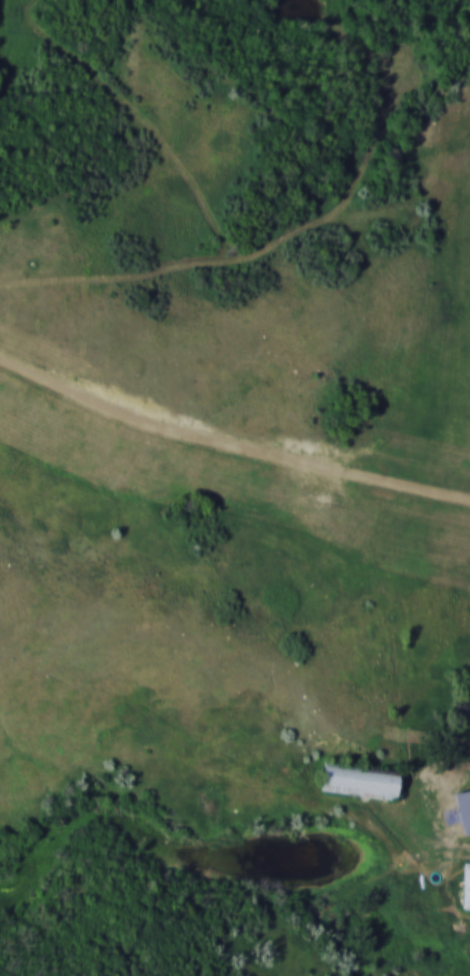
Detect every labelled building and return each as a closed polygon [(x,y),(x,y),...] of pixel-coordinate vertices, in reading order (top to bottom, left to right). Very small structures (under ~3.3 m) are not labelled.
[(397,799),(400,770),(326,761),(322,790),(397,799)]
